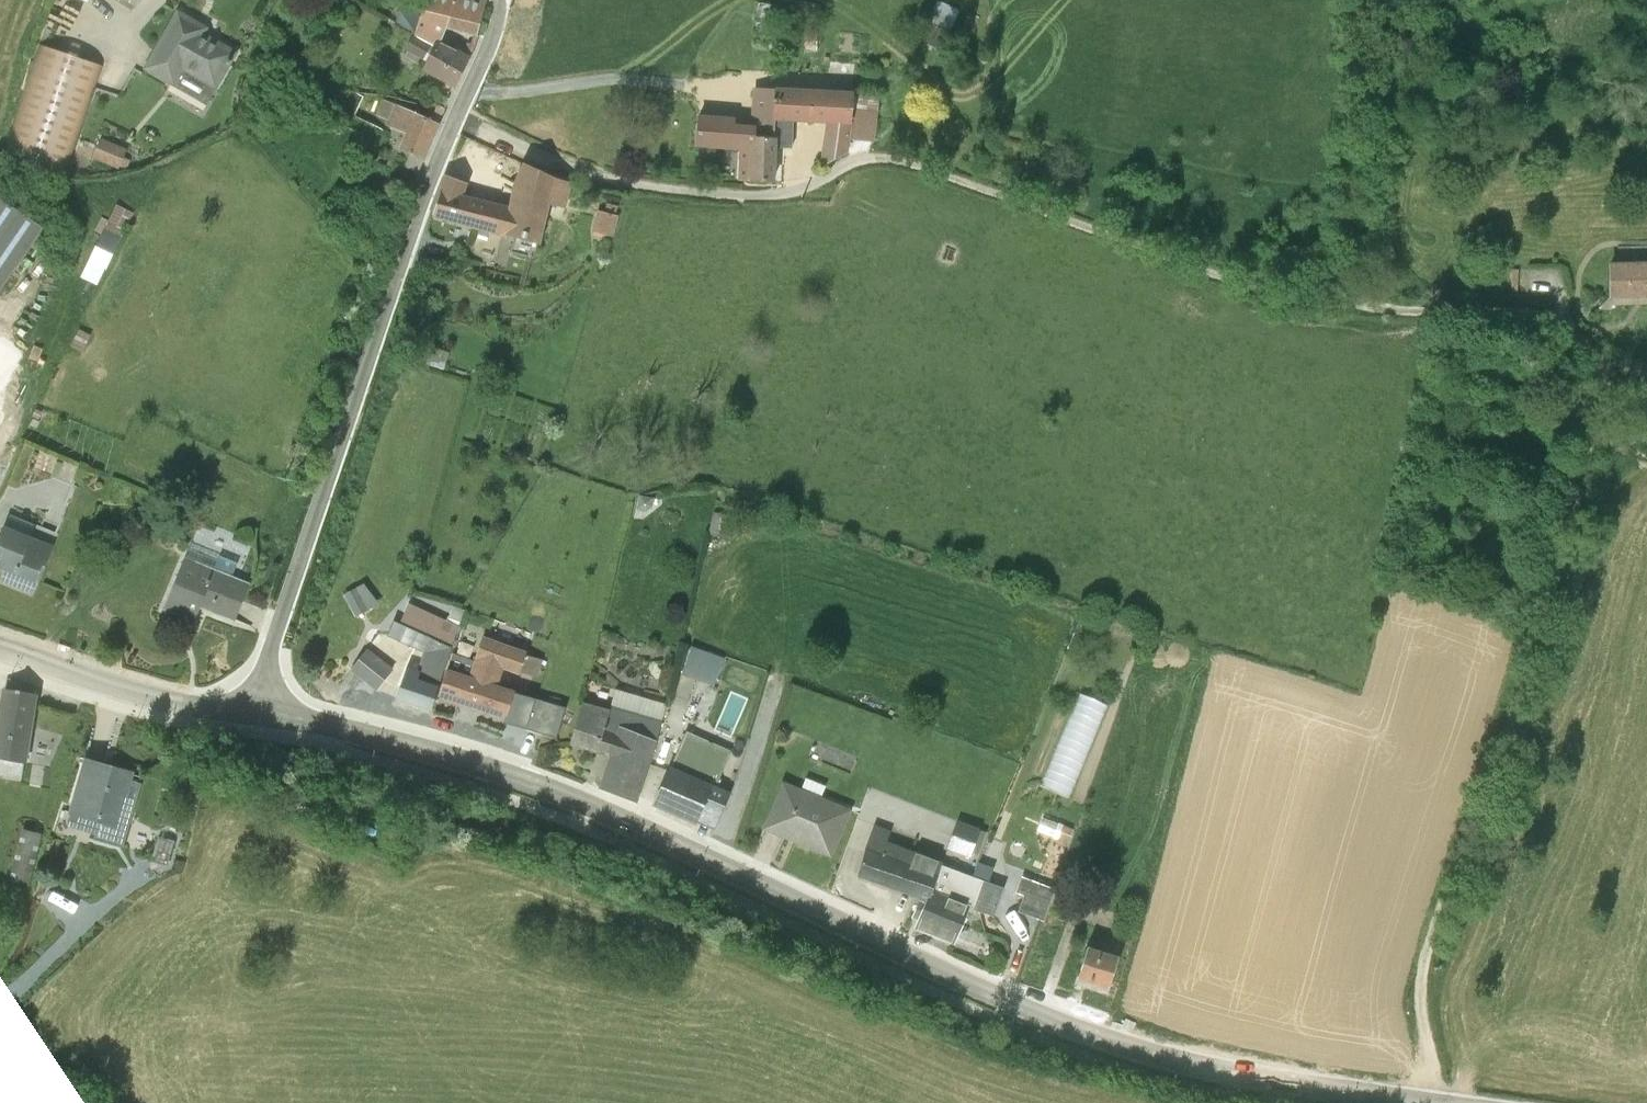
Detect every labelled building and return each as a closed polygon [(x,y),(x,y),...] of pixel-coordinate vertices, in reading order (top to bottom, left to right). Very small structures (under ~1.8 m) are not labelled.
[(439,44),(447,26),(476,34),(486,0),(425,0),(414,34),(439,44)] [(934,17),(956,24),(962,7),(942,0),(940,0),(934,17)] [(757,3),(756,31),(761,31),(778,32),(779,4),(757,3)] [(971,7),(958,34),(974,42),(987,14),(971,7)] [(176,9),(142,68),(170,84),(206,104),(237,51),(205,32),(208,27),(176,9)] [(927,22),(919,40),(939,50),(948,32),(927,22)] [(439,44),(414,34),(404,49),(426,61),(421,69),(435,76),(455,86),(461,74),(469,57),(439,44)] [(0,157),(0,158),(64,179),(103,66),(40,43),(0,157)] [(754,127),(753,135),(774,136),(774,146),(791,147),(793,119),(828,121),(822,165),(845,151),(847,137),(854,91),(852,91),(774,87),(774,90),(759,89),(751,89),(750,126),(754,127)] [(428,101),(443,108),(447,98),(431,91),(428,101)] [(854,91),(847,137),(872,140),(876,94),(854,91)] [(437,122),(418,114),(382,99),(375,115),(386,120),(384,124),(404,133),(398,148),(408,153),(403,165),(417,171),(438,123),(437,122)] [(418,114),(437,122),(442,110),(443,108),(428,101),(425,100),(418,114)] [(754,127),(750,126),(734,126),(734,118),(696,116),(694,147),(741,150),(741,148),(753,149),(753,135),(754,127)] [(741,148),(741,150),(740,179),(750,179),(773,180),(774,146),(774,136),(753,135),(753,149),(741,148)] [(100,138),(92,157),(118,169),(119,167),(126,170),(130,160),(123,157),(127,149),(100,138)] [(511,209),(503,234),(513,237),(509,252),(534,258),(537,244),(539,244),(549,204),(561,207),(569,182),(553,177),(525,164),(516,182),(511,209)] [(503,234),(511,209),(459,196),(465,182),(446,175),(431,214),(503,234)] [(42,227),(0,198),(0,289),(42,227)] [(116,204),(80,277),(97,285),(104,269),(106,270),(113,254),(112,254),(133,212),(116,204)] [(599,210),(593,232),(611,236),(616,215),(613,214),(615,207),(608,205),(606,212),(599,210)] [(1646,295),(1646,261),(1608,262),(1609,296),(1646,295)] [(1609,296),(1598,308),(1597,310),(1611,309),(1611,305),(1646,304),(1646,295),(1609,296)] [(78,328),(69,345),(82,351),(90,334),(78,328)] [(431,346),(425,364),(443,370),(449,352),(431,346)] [(638,494),(635,510),(644,512),(652,507),(654,498),(638,494)] [(713,511),(707,532),(721,536),(726,514),(713,511)] [(9,583),(32,592),(52,544),(36,537),(30,535),(5,525),(0,537),(0,565),(5,567),(14,570),(9,583)] [(214,567),(217,559),(187,548),(185,555),(214,567)] [(214,567),(185,555),(163,609),(164,610),(165,608),(192,619),(192,621),(193,621),(200,604),(209,607),(208,609),(233,619),(232,621),(234,621),(249,583),(231,576),(237,562),(219,554),(217,559),(214,567)] [(5,567),(0,579),(9,583),(14,570),(5,567)] [(364,584),(345,594),(355,614),(377,602),(364,584)] [(393,620),(386,635),(422,651),(417,669),(406,666),(395,697),(431,709),(434,699),(465,610),(451,605),(446,619),(408,602),(399,623),(393,620)] [(485,675),(496,640),(482,635),(473,659),(452,651),(438,694),(475,706),(485,675)] [(485,675),(475,706),(485,709),(504,715),(512,692),(513,689),(497,684),(502,669),(518,674),(519,671),(525,653),(526,651),(496,640),(485,675)] [(691,646),(680,674),(713,685),(724,657),(691,646)] [(365,649),(350,668),(376,689),(391,670),(365,649)] [(525,653),(519,671),(537,677),(543,659),(525,653)] [(620,727),(655,740),(666,704),(614,688),(609,709),(582,701),(570,742),(610,755),(620,727)] [(0,718),(0,777),(21,781),(35,693),(5,689),(0,718)] [(512,692),(504,715),(502,722),(518,726),(527,696),(512,692)] [(1078,694),(1039,786),(1068,799),(1107,707),(1078,694)] [(527,696),(518,726),(555,738),(565,708),(527,696)] [(620,727),(610,755),(598,787),(636,802),(655,740),(620,727)] [(700,808),(717,816),(729,791),(715,785),(731,750),(686,731),(654,803),(694,821),(695,819),(700,808)] [(111,770),(112,766),(103,763),(101,762),(86,758),(84,763),(111,770)] [(117,827),(130,780),(132,772),(112,766),(111,770),(84,763),(70,813),(117,827)] [(799,834),(796,840),(830,854),(849,807),(821,796),(825,785),(805,777),(801,787),(783,781),(766,821),(799,834)] [(117,827),(70,813),(66,824),(96,832),(94,838),(123,845),(142,783),(137,782),(130,780),(117,827)] [(700,808),(695,819),(712,827),(717,816),(700,808)] [(1041,817),(1037,830),(1067,842),(1072,828),(1041,817)] [(956,820),(944,853),(968,862),(972,852),(978,854),(985,832),(979,830),(980,829),(956,820)] [(799,834),(766,821),(764,827),(783,835),(794,840),(796,840),(799,834)] [(927,898),(939,864),(940,861),(885,841),(890,830),(875,824),(857,873),(927,898)] [(22,828),(9,879),(28,885),(42,833),(22,828)] [(158,834),(149,862),(166,867),(174,839),(158,834)] [(939,864),(927,898),(925,902),(920,900),(915,912),(920,914),(915,927),(953,943),(968,906),(985,913),(995,884),(939,864)] [(1047,909),(1054,888),(1021,876),(1015,892),(1023,895),(1017,911),(1043,920),(1047,909)] [(1054,888),(1047,909),(1065,916),(1071,899),(1075,884),(1058,878),(1054,888)] [(1087,946),(1077,979),(1089,982),(1087,986),(1106,992),(1117,955),(1087,946)]
